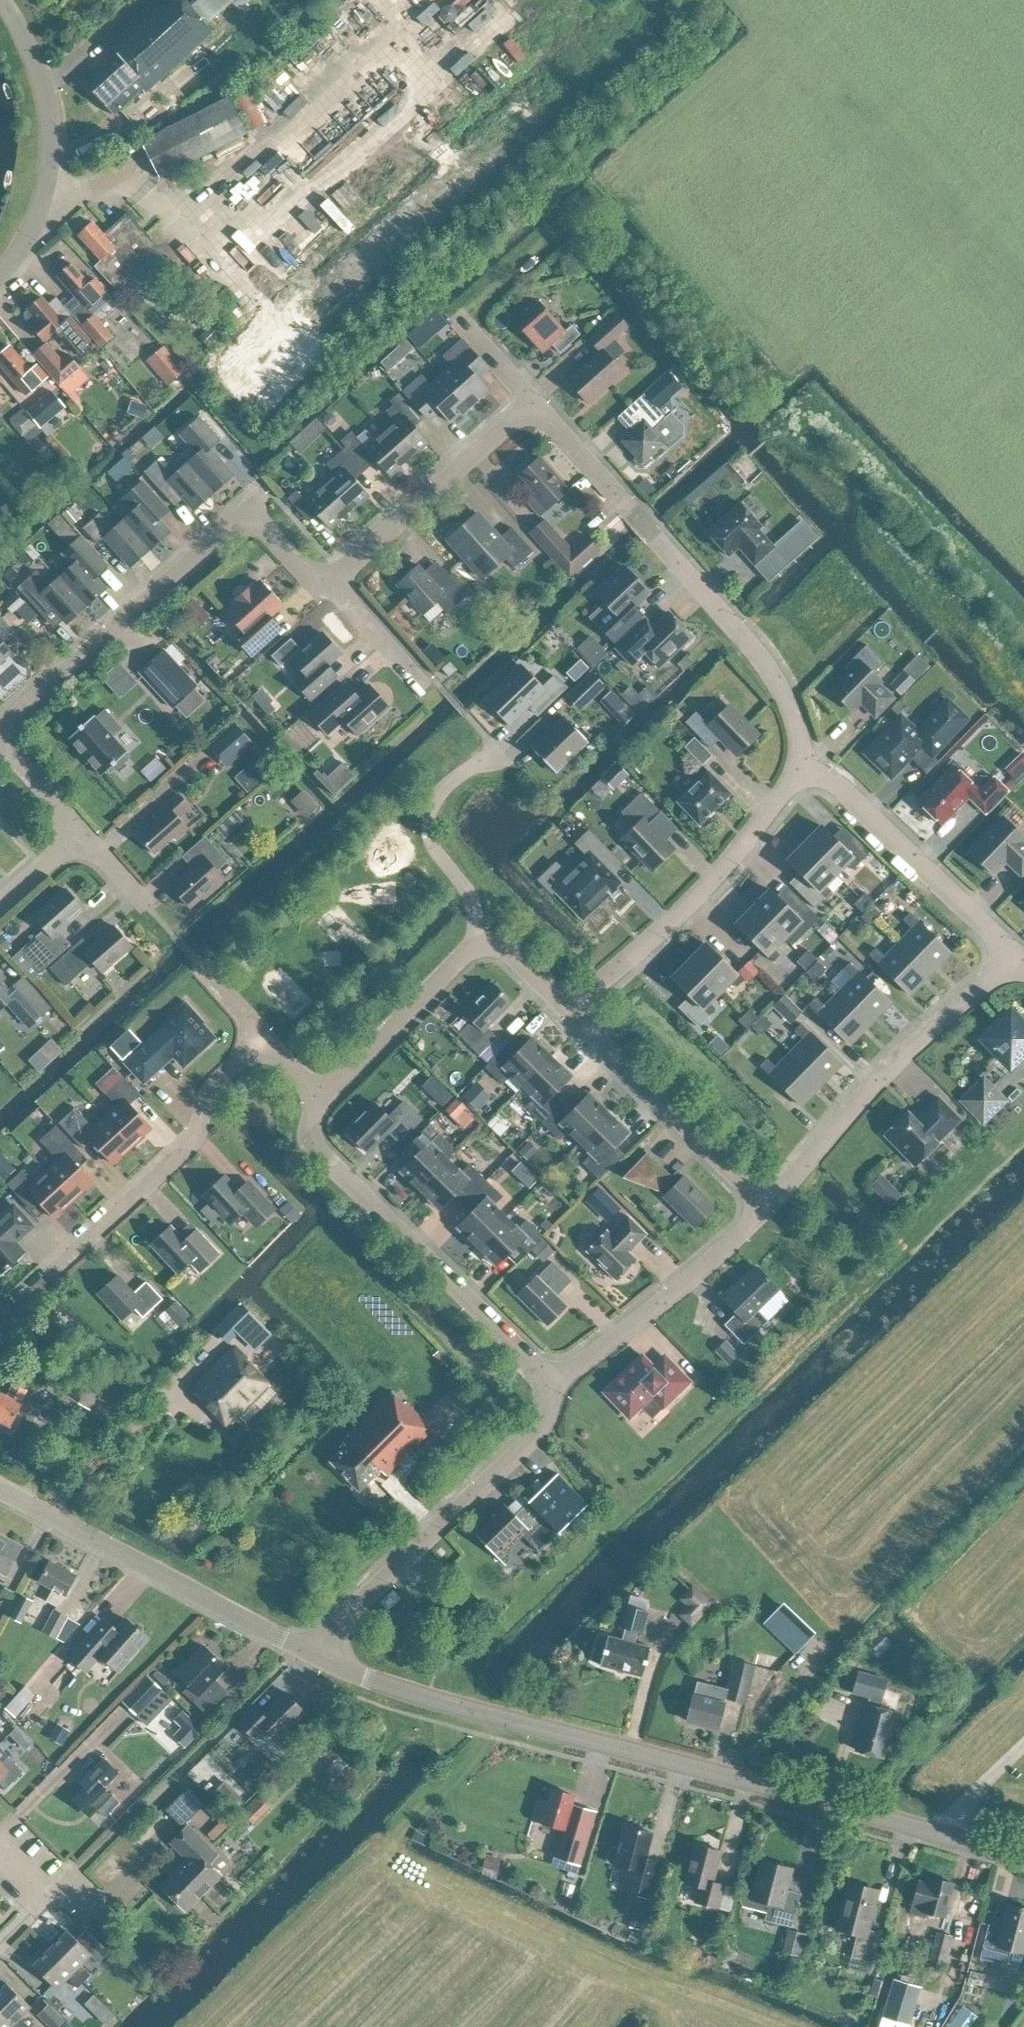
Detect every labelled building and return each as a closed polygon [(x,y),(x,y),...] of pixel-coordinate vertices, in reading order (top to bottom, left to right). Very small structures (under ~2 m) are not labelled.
[(246,2),(244,0),(192,0),(187,4),(183,0),(155,0),(107,42),(118,55),(85,84),(113,115),(141,90),(144,93),(212,32),(206,25),(229,5),(235,12),(246,2)] [(428,24),(442,43),(453,35),(438,16),(428,24)] [(196,176),(191,162),(267,123),(248,87),(141,142),(159,178),(165,175),(171,187),(196,176)] [(290,120),(308,102),(300,95),(283,112),(290,120)] [(150,123),(166,108),(158,100),(143,114),(150,123)] [(268,174),(288,163),(283,153),(263,164),(268,174)] [(324,204),(348,231),(355,226),(330,198),(324,204)] [(173,262),(127,212),(103,234),(92,222),(78,235),(101,260),(94,266),(115,288),(133,271),(147,286),(173,262)] [(89,283),(71,263),(56,276),(87,310),(106,292),(94,278),(89,283)] [(542,269),(548,277),(552,274),(546,266),(542,269)] [(63,323),(41,297),(27,309),(33,315),(29,318),(35,325),(32,327),(43,340),(54,330),(74,355),(89,342),(69,317),(63,323)] [(564,331),(535,299),(534,299),(538,303),(529,311),(526,307),(514,318),(513,318),(512,319),(542,352),(551,344),(559,353),(580,334),(571,324),(564,331)] [(433,336),(448,323),(436,309),(421,322),(433,336)] [(100,347),(113,336),(93,313),(81,324),(100,347)] [(588,403),(622,372),(613,361),(625,351),(614,339),(628,327),(616,314),(589,339),(600,351),(567,380),(588,403)] [(199,337),(208,346),(220,335),(211,325),(199,337)] [(441,375),(468,405),(487,389),(473,373),(484,363),(462,339),(443,356),(452,365),(441,375)] [(405,359),(415,350),(406,340),(396,349),(405,359)] [(60,360),(45,343),(33,354),(66,392),(85,375),(79,368),(80,367),(68,353),(60,360)] [(168,385),(185,370),(165,345),(146,361),(168,385)] [(9,346),(0,353),(0,364),(26,396),(47,378),(36,365),(30,371),(9,346)] [(388,371),(399,362),(391,353),(380,362),(388,371)] [(450,422),(468,405),(441,375),(430,385),(422,375),(403,392),(425,417),(436,407),(450,422)] [(666,420),(667,419),(653,404),(668,391),(658,380),(619,415),(633,430),(621,440),(635,455),(634,461),(638,465),(644,466),(649,461),(649,455),(665,442),(664,441),(676,431),(666,420)] [(26,412),(36,425),(39,428),(64,408),(51,392),(27,411),(26,412)] [(385,432),(408,459),(427,442),(410,423),(419,416),(399,393),(390,401),(393,405),(387,411),(396,422),(385,432)] [(127,412),(143,418),(147,406),(131,400),(127,412)] [(26,412),(27,411),(24,407),(10,419),(11,421),(11,422),(23,436),(36,425),(26,412)] [(323,417),(323,422),(326,425),(332,426),(334,422),(335,418),(332,414),(327,414),(323,417)] [(187,462),(214,492),(233,475),(210,449),(219,440),(199,417),(180,434),(197,453),(187,462)] [(156,426),(145,435),(153,446),(165,437),(156,426)] [(408,459),(385,432),(366,448),(351,431),(340,441),(346,447),(345,448),(362,466),(373,456),(390,475),(408,459)] [(299,453),(309,445),(299,434),(289,442),(299,453)] [(351,476),(362,466),(345,448),(327,464),(336,475),(325,485),(349,512),(367,495),(351,476)] [(749,476),(760,466),(746,450),(734,461),(749,476)] [(540,515),(568,489),(539,457),(517,477),(534,496),(528,502),(540,515)] [(123,476),(132,468),(122,458),(113,466),(123,476)] [(214,492),(187,462),(176,472),(169,464),(164,468),(157,460),(144,472),(175,506),(183,498),(194,510),(214,492)] [(124,519),(150,549),(170,532),(159,520),(169,512),(142,481),(123,498),(134,510),(124,519)] [(330,529),(349,512),(325,485),(306,501),(297,491),(288,498),(305,517),(313,510),(330,529)] [(773,546),(758,529),(761,526),(740,502),(707,532),(728,556),(739,546),(770,582),(818,538),(807,526),(801,531),(796,525),(773,546)] [(79,518),(71,509),(64,515),(72,524),(79,518)] [(499,537),(477,512),(447,539),(482,578),(505,557),(514,567),(533,550),(511,527),(499,537)] [(150,549),(124,519),(113,528),(99,513),(82,528),(97,544),(104,537),(131,567),(150,549)] [(571,549),(545,520),(530,533),(569,577),(599,550),(586,535),(571,549)] [(60,576),(87,606),(106,588),(96,578),(108,567),(81,536),(61,553),(72,565),(60,576)] [(449,575),(437,562),(425,572),(418,565),(397,584),(423,614),(436,602),(447,614),(467,595),(449,575)] [(614,641),(634,622),(626,613),(648,591),(625,566),(596,594),(612,611),(598,624),(614,641)] [(12,568),(2,577),(8,583),(18,575),(12,568)] [(87,606),(60,576),(50,585),(36,570),(18,587),(36,608),(46,600),(67,623),(87,606)] [(281,605),(260,582),(252,589),(251,587),(234,602),(236,604),(229,609),(249,632),(239,641),(250,654),(280,627),(270,615),(281,605)] [(10,611),(23,600),(16,591),(3,603),(10,611)] [(196,599),(184,610),(199,626),(210,615),(196,599)] [(658,666),(690,635),(669,613),(646,635),(637,626),(615,647),(632,664),(644,652),(658,666)] [(12,652),(2,641),(14,630),(0,615),(0,662),(12,652)] [(311,699),(337,676),(328,665),(341,654),(322,632),(292,659),(305,673),(295,682),(311,699)] [(593,666),(608,653),(592,635),(577,649),(593,666)] [(300,648),(290,637),(271,655),(280,666),(300,648)] [(172,706),(195,685),(163,651),(141,672),(172,706)] [(914,679),(928,665),(917,654),(902,668),(914,679)] [(620,670),(625,664),(620,659),(614,665),(620,670)] [(449,677),(457,669),(450,661),(441,668),(449,677)] [(875,715),(893,698),(878,683),(880,681),(860,661),(832,690),(851,710),(862,699),(868,705),(867,707),(875,715)] [(532,677),(522,666),(487,700),(497,711),(496,712),(497,713),(498,712),(508,722),(527,704),(537,714),(566,687),(555,675),(543,687),(533,677),(534,676),(533,676),(532,677)] [(607,683),(592,668),(566,693),(581,708),(607,683)] [(357,695),(346,683),(331,696),(310,715),(327,734),(344,720),(357,735),(389,707),(369,684),(357,695)] [(931,755),(966,719),(947,702),(917,733),(900,717),(866,752),(890,776),(921,745),(931,755)] [(623,725),(634,715),(623,703),(612,713),(623,725)] [(757,735),(729,705),(709,725),(696,712),(685,723),(705,743),(715,732),(737,754),(757,735)] [(96,718),(94,716),(83,726),(82,725),(79,727),(80,728),(69,739),(103,775),(113,766),(117,770),(128,760),(124,756),(128,752),(113,736),(122,728),(105,710),(96,718)] [(588,741),(564,716),(563,716),(565,718),(534,748),(532,746),(531,747),(556,772),(557,771),(555,770),(586,740),(587,742),(588,741)] [(253,743),(234,722),(207,746),(226,768),(253,743)] [(702,765),(712,755),(694,737),(684,747),(702,765)] [(942,824),(977,788),(960,772),(963,769),(952,759),(943,770),(946,772),(918,801),(942,824)] [(616,761),(600,776),(614,789),(629,775),(616,761)] [(264,779),(250,763),(235,777),(248,792),(264,779)] [(339,771),(329,770),(322,777),(333,790),(346,778),(339,771)] [(699,824),(730,793),(708,771),(676,801),(699,824)] [(986,814),(1008,790),(994,777),(972,800),(986,814)] [(651,870),(673,848),(649,822),(660,811),(641,791),(620,812),(635,826),(622,839),(651,870)] [(176,839),(188,829),(178,818),(190,807),(178,793),(154,815),(157,818),(137,835),(154,853),(173,836),(176,839)] [(223,822),(216,828),(222,834),(224,837),(242,822),(234,812),(223,822)] [(1023,873),(1023,843),(1023,842),(1023,841),(1023,838),(1002,817),(969,851),(993,874),(1006,861),(1021,876),(1023,873)] [(832,870),(842,860),(852,870),(869,852),(849,832),(838,843),(821,826),(804,843),(832,870)] [(610,872),(620,862),(588,829),(574,843),(584,854),(566,872),(556,861),(537,879),(552,895),(554,892),(583,921),(621,883),(610,872)] [(204,897),(224,879),(216,870),(227,861),(205,836),(182,856),(191,866),(170,885),(190,907),(203,896),(204,897)] [(821,881),(832,870),(804,843),(787,861),(804,878),(795,888),(815,907),(831,890),(821,881)] [(41,971),(71,944),(59,930),(84,909),(66,889),(39,913),(49,924),(22,949),(41,971)] [(753,907),(780,934),(791,924),(800,933),(807,926),(770,890),(753,907)] [(859,897),(867,906),(873,900),(864,892),(859,897)] [(862,912),(867,906),(859,897),(853,903),(862,912)] [(866,910),(875,919),(880,913),(871,904),(866,910)] [(770,945),(780,934),(753,907),(735,925),(773,961),(780,954),(770,945)] [(869,925),(875,919),(866,910),(860,916),(869,925)] [(899,943),(929,973),(950,952),(910,912),(903,919),(912,929),(899,943)] [(102,972),(132,946),(114,926),(90,947),(82,938),(50,967),(66,985),(92,961),(102,972)] [(689,961),(716,988),(718,990),(729,980),(736,987),(743,980),(706,943),(689,961)] [(909,994),(929,973),(899,943),(885,957),(875,947),(868,954),(909,994)] [(802,955),(811,963),(816,958),(807,949),(802,955)] [(805,969),(811,963),(802,955),(796,961),(805,969)] [(811,966),(820,974),(825,969),(817,960),(811,966)] [(718,990),(716,988),(689,961),(671,978),(688,995),(678,1006),(698,1026),(716,1008),(708,1001),(718,990)] [(839,992),(869,1022),(890,1002),(850,962),(843,969),(852,979),(839,992)] [(814,980),(820,974),(811,966),(805,972),(814,980)] [(8,1001),(30,1026),(49,1008),(22,978),(12,987),(0,973),(0,1009),(8,1001)] [(479,1054),(497,1036),(487,1027),(511,1002),(491,982),(463,1011),(472,1020),(458,1034),(479,1054)] [(848,1043),(869,1022),(839,992),(825,1006),(815,997),(808,1004),(848,1043)] [(802,1010),(784,993),(772,1006),(789,1023),(802,1010)] [(183,1064),(213,1037),(199,1023),(203,1020),(186,1001),(167,1018),(170,1022),(127,1062),(144,1080),(173,1053),(183,1064)] [(744,1014),(752,1023),(758,1017),(749,1008),(744,1014)] [(1010,1012),(994,1027),(991,1024),(983,1032),(986,1035),(982,1038),(1009,1066),(1023,1051),(1023,1021),(1022,1019),(1020,1022),(1010,1012)] [(747,1029),(752,1023),(744,1014),(738,1020),(747,1029)] [(757,1021),(765,1029),(771,1024),(762,1015),(757,1021)] [(760,1035),(765,1029),(757,1021),(751,1027),(760,1035)] [(790,1053),(820,1083),(841,1062),(801,1023),(794,1030),(804,1040),(790,1053)] [(522,1086),(552,1056),(532,1037),(519,1050),(510,1042),(485,1066),(502,1082),(510,1074),(522,1086)] [(39,1071),(50,1061),(39,1049),(28,1059),(39,1071)] [(800,1104),(820,1083),(790,1053),(776,1067),(767,1058),(759,1065),(800,1104)] [(542,1122),(567,1097),(558,1089),(571,1075),(552,1056),(522,1086),(534,1097),(526,1106),(542,1122)] [(444,1104),(455,1093),(434,1074),(424,1085),(444,1104)] [(105,1116),(133,1147),(145,1136),(144,1135),(152,1128),(130,1104),(140,1095),(123,1077),(105,1093),(106,1094),(115,1103),(114,1107),(105,1116)] [(477,1112),(492,1096),(475,1081),(460,1097),(477,1112)] [(1006,1100),(992,1085),(983,1094),(975,1085),(960,1099),(983,1122),(1006,1100)] [(579,1142),(608,1112),(589,1093),(576,1106),(567,1097),(542,1122),(559,1139),(567,1130),(579,1142)] [(937,1142),(960,1119),(938,1097),(921,1113),(922,1115),(916,1121),(907,1112),(884,1134),(914,1166),(938,1143),(937,1142)] [(457,1098),(445,1110),(462,1128),(475,1115),(457,1098)] [(422,1118),(404,1101),(388,1117),(374,1102),(346,1130),(367,1152),(388,1131),(398,1142),(422,1118)] [(133,1147),(105,1116),(95,1124),(91,1124),(76,1108),(75,1107),(59,1122),(82,1148),(91,1140),(113,1164),(121,1157),(122,1158),(133,1147)] [(608,1112),(579,1142),(591,1154),(583,1162),(599,1178),(623,1154),(615,1145),(628,1131),(608,1112)] [(420,1190),(449,1160),(437,1148),(445,1139),(429,1123),(405,1148),(414,1157),(400,1170),(420,1190)] [(46,1170),(75,1201),(86,1191),(85,1190),(93,1183),(77,1165),(86,1157),(56,1125),(40,1140),(41,1141),(56,1157),(55,1161),(46,1170)] [(17,1168),(0,1149),(0,1170),(7,1178),(17,1168)] [(671,1175),(647,1151),(622,1177),(658,1191),(662,1195),(661,1196),(694,1228),(717,1205),(684,1173),(682,1175),(677,1169),(671,1175)] [(462,1204),(486,1179),(469,1163),(461,1172),(449,1160),(420,1190),(439,1209),(452,1195),(462,1204)] [(533,1186),(541,1176),(522,1160),(514,1170),(533,1186)] [(75,1201),(46,1170),(36,1179),(32,1179),(24,1170),(23,1169),(7,1184),(30,1209),(38,1200),(55,1218),(62,1211),(63,1212),(75,1201)] [(889,1206),(901,1194),(881,1174),(869,1186),(889,1206)] [(236,1188),(224,1176),(204,1195),(230,1223),(248,1207),(263,1223),(277,1210),(249,1179),(237,1187),(236,1188)] [(477,1246),(506,1216),(494,1204),(502,1196),(486,1179),(462,1204),(471,1213),(457,1227),(477,1246)] [(597,1204),(609,1192),(600,1183),(588,1195),(597,1204)] [(297,1209),(288,1200),(278,1209),(287,1219),(297,1209)] [(14,1205),(0,1218),(0,1270),(1,1272),(24,1252),(15,1242),(33,1226),(14,1205)] [(646,1233),(627,1215),(609,1233),(607,1230),(587,1250),(616,1279),(636,1259),(628,1251),(646,1233)] [(506,1216),(477,1246),(496,1265),(509,1251),(518,1260),(543,1235),(526,1219),(518,1228),(506,1216)] [(190,1246),(171,1225),(150,1244),(178,1273),(190,1262),(199,1272),(219,1253),(203,1235),(190,1246)] [(542,1239),(531,1250),(544,1262),(554,1252),(542,1239)] [(571,1280),(552,1261),(537,1276),(536,1275),(517,1294),(547,1324),(566,1305),(556,1295),(571,1280)] [(778,1289),(756,1266),(743,1278),(741,1276),(721,1296),(736,1312),(724,1324),(743,1344),(768,1320),(758,1309),(778,1289)] [(134,1292),(118,1275),(97,1293),(122,1319),(134,1308),(143,1317),(163,1298),(146,1280),(134,1292)] [(175,1328),(179,1325),(178,1325),(189,1315),(175,1300),(164,1310),(170,1316),(166,1319),(175,1328)] [(225,1320),(238,1334),(240,1335),(249,1326),(265,1342),(272,1334),(241,1303),(225,1320)] [(728,1364),(739,1353),(725,1339),(714,1350),(728,1364)] [(191,1389),(227,1425),(237,1414),(246,1423),(277,1393),(244,1360),(246,1359),(233,1346),(191,1389)] [(653,1368),(642,1357),(606,1391),(629,1415),(641,1404),(652,1415),(688,1381),(664,1357),(653,1368)] [(90,1408),(103,1388),(79,1373),(66,1394),(90,1408)] [(117,1404),(126,1383),(110,1377),(101,1398),(117,1404)] [(26,1389),(15,1383),(7,1396),(0,1392),(0,1420),(10,1426),(21,1404),(19,1402),(26,1389)] [(401,1402),(390,1391),(347,1434),(349,1436),(343,1442),(345,1445),(330,1460),(359,1490),(380,1469),(385,1474),(430,1428),(403,1401),(401,1402)] [(588,1504),(557,1472),(544,1485),(537,1478),(507,1506),(504,1502),(492,1514),(494,1516),(476,1533),(475,1534),(498,1557),(522,1534),(538,1551),(558,1533),(560,1534),(561,1533),(559,1531),(588,1504)] [(6,1574),(21,1546),(0,1534),(0,1571),(6,1574)] [(65,1594),(75,1575),(49,1561),(39,1580),(53,1587),(46,1600),(57,1606),(64,1593),(65,1594)] [(710,1601),(699,1592),(681,1613),(691,1622),(710,1601)] [(21,1623),(33,1600),(21,1594),(9,1616),(21,1623)] [(794,1653),(813,1634),(781,1603),(762,1624),(794,1653)] [(642,1632),(647,1611),(624,1605),(619,1626),(625,1628),(622,1639),(607,1635),(600,1664),(642,1676),(650,1647),(632,1642),(635,1630),(642,1632)] [(63,1641),(81,1622),(53,1607),(41,1630),(63,1641)] [(148,1638),(125,1618),(116,1628),(105,1617),(69,1657),(86,1671),(100,1655),(118,1671),(148,1638)] [(889,1640),(881,1632),(869,1644),(877,1651),(889,1640)] [(206,1713),(223,1695),(215,1686),(214,1680),(226,1667),(203,1645),(176,1672),(189,1685),(183,1691),(206,1713)] [(745,1702),(754,1665),(734,1660),(727,1688),(696,1680),(686,1720),(718,1728),(725,1697),(745,1702)] [(890,1740),(897,1713),(878,1707),(886,1678),(858,1671),(852,1692),(869,1696),(854,1749),(883,1756),(888,1740),(890,1740)] [(140,1730),(166,1703),(156,1694),(162,1689),(147,1675),(122,1701),(136,1714),(130,1720),(140,1730)] [(18,1714),(37,1691),(27,1683),(8,1705),(18,1714)] [(275,1738),(304,1710),(285,1691),(263,1714),(254,1705),(237,1722),(254,1739),(265,1728),(275,1738)] [(202,1729),(182,1709),(173,1719),(181,1726),(172,1735),(185,1747),(202,1729)] [(70,1730),(56,1722),(48,1737),(62,1744),(70,1730)] [(20,1723),(4,1740),(21,1755),(37,1738),(20,1723)] [(4,1790),(23,1770),(0,1748),(0,1785),(4,1790)] [(105,1815),(119,1801),(104,1786),(119,1772),(104,1758),(80,1781),(85,1786),(73,1798),(90,1815),(98,1808),(105,1815)] [(230,1809),(240,1800),(222,1782),(213,1792),(230,1809)] [(182,1826),(205,1803),(188,1786),(165,1809),(182,1826)] [(571,1804),(573,1795),(551,1788),(548,1800),(538,1797),(531,1819),(561,1828),(553,1856),(579,1865),(595,1811),(571,1804)] [(263,1791),(243,1807),(255,1821),(274,1804),(263,1791)] [(185,1909),(221,1874),(209,1863),(218,1854),(188,1824),(171,1841),(188,1858),(161,1885),(185,1909)] [(646,1857),(652,1832),(624,1825),(618,1848),(613,1847),(608,1849),(606,1858),(609,1862),(629,1868),(624,1886),(652,1893),(660,1861),(646,1857)] [(718,1907),(724,1884),(712,1881),(720,1850),(695,1843),(685,1882),(699,1886),(695,1901),(718,1907)] [(497,1857),(482,1853),(479,1867),(494,1870),(497,1857)] [(784,1897),(792,1868),(761,1860),(753,1889),(744,1887),(741,1900),(743,1904),(767,1910),(764,1919),(791,1926),(798,1901),(784,1897)] [(942,1916),(950,1882),(933,1877),(931,1886),(917,1882),(912,1903),(911,1910),(924,1914),(925,1912),(942,1916)] [(872,1962),(880,1932),(868,1929),(878,1891),(847,1883),(836,1925),(857,1931),(851,1956),(872,1962)] [(646,1931),(654,1899),(633,1894),(630,1907),(633,1908),(629,1926),(646,1931)] [(1007,1903),(1001,1926),(988,1923),(979,1957),(1006,1963),(1010,1948),(1023,1952),(1023,1908),(1007,1903)] [(76,1938),(91,1953),(99,1961),(109,1950),(86,1928),(76,1938)] [(799,1956),(806,1933),(787,1928),(781,1951),(799,1956)] [(50,1947),(84,1981),(91,1974),(81,1964),(91,1953),(76,1938),(67,1930),(50,1947)] [(946,1964),(953,1935),(936,1930),(928,1959),(946,1964)] [(78,1988),(84,1981),(50,1947),(33,1965),(57,1988),(69,1975),(71,1977),(69,1979),(78,1988)] [(888,1965),(880,1962),(875,1977),(883,1980),(888,1965)] [(978,2006),(985,1979),(966,1974),(959,2002),(978,2006)] [(921,1986),(893,1978),(882,2017),(910,2025),(921,1986)] [(30,2026),(20,2016),(30,2006),(7,1982),(0,1989),(0,2010),(17,2026),(29,2026),(30,2026)] [(95,2013),(104,2004),(94,1994),(85,2003),(95,2013)] [(50,2026),(58,2026),(65,2020),(49,2003),(37,2015),(50,2026)] [(977,2016),(962,2005),(950,2021),(959,2026),(969,2026),(977,2016)] [(0,2010),(0,2026),(17,2026),(0,2010)]
